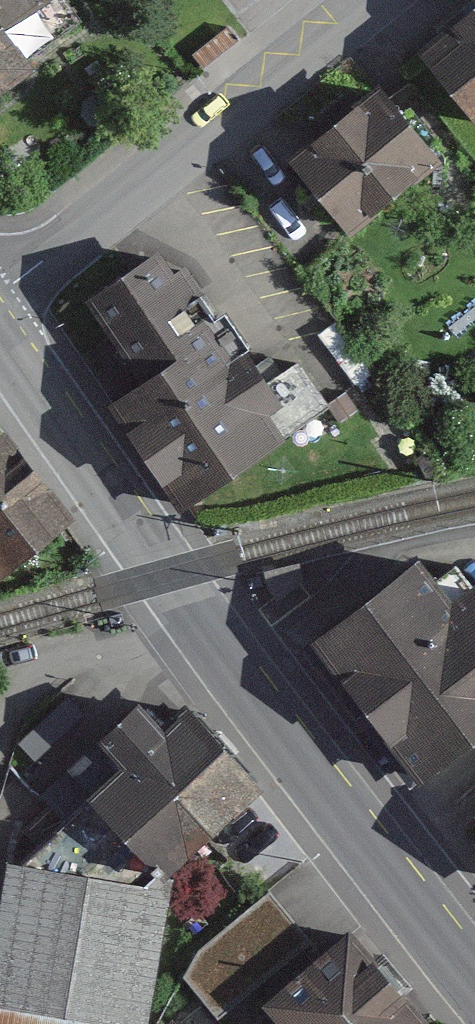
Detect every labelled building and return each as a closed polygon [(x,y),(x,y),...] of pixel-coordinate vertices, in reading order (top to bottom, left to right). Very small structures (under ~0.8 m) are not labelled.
[(31,71),(8,38),(62,0),(0,0),(0,93),(31,71)] [(414,52),(474,125),(474,2),(414,52)] [(373,87),(282,158),(345,238),(436,167),(373,87)] [(163,252),(86,305),(142,386),(110,408),(182,512),(290,438),(163,252)] [(0,442),(0,584),(71,526),(2,441),(0,442)] [(298,646),(406,793),(474,742),(474,593),(456,567),(434,583),(416,559),(298,646)] [(70,693),(26,724),(57,766),(100,735),(70,693)] [(0,864),(0,1008),(86,1023),(145,1023),(163,881),(217,828),(255,788),(181,705),(162,719),(138,698),(44,794),(59,819),(17,864),(0,864)] [(465,816),(474,831),(474,809),(465,816)] [(258,1005),(274,1023),(416,1023),(344,935),(258,1005)]
